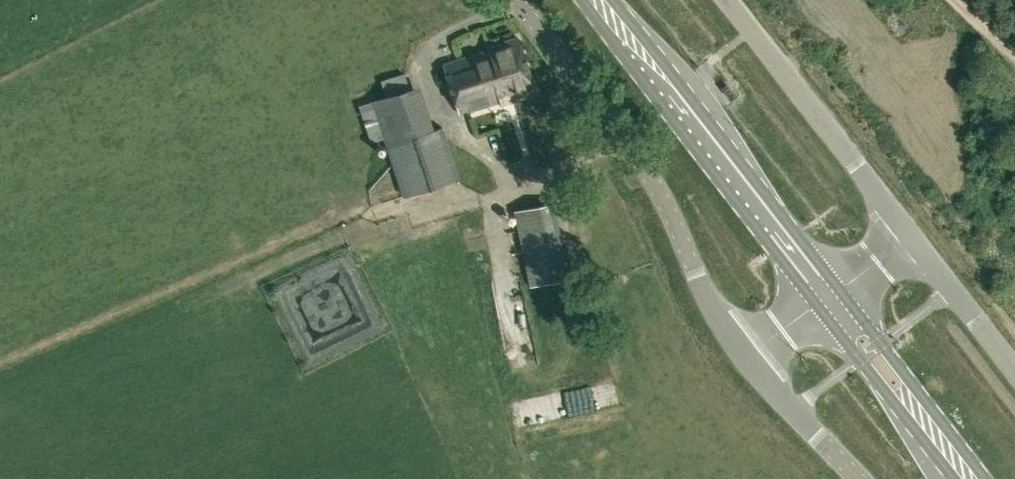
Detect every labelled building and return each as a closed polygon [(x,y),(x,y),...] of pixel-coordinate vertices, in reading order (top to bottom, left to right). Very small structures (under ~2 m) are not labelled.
[(519,37),(488,47),(489,50),(472,56),(445,65),(460,113),(489,104),(500,101),(501,104),(537,92),(519,37)] [(459,178),(442,127),(424,133),(409,89),(373,101),(405,196),(459,178)] [(555,201),(512,209),(528,285),(571,277),(555,201)] [(347,264),(283,297),(317,362),(381,329),(347,264)] [(539,288),(542,311),(561,308),(558,286),(539,288)] [(510,307),(513,336),(522,334),(519,306),(510,307)]
